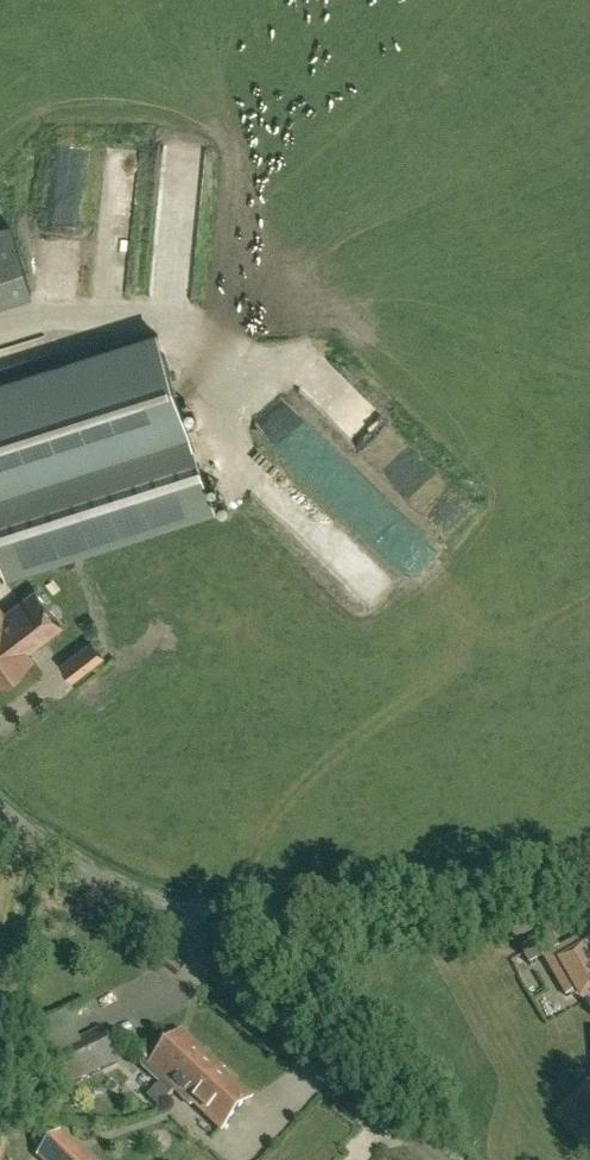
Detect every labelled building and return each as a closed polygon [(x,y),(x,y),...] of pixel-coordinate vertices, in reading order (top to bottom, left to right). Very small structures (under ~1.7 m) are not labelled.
[(41,299),(24,235),(12,238),(6,214),(0,216),(0,310),(41,299)] [(6,579),(215,512),(158,333),(0,384),(0,559),(6,579)] [(351,366),(321,395),(444,525),(475,496),(351,366)] [(33,657),(28,650),(62,624),(35,589),(5,612),(0,605),(0,682),(33,657)] [(92,641),(81,649),(61,664),(72,678),(102,655),(92,641)] [(559,949),(549,933),(520,950),(529,967),(545,957),(559,949)] [(589,983),(589,937),(588,933),(559,949),(545,957),(567,996),(589,983)] [(131,1040),(152,1032),(148,1022),(128,1030),(131,1040)] [(101,1029),(43,1057),(59,1090),(118,1061),(101,1029)] [(181,1031),(164,1049),(162,1047),(169,1040),(158,1031),(139,1052),(149,1062),(159,1051),(161,1053),(150,1065),(145,1060),(144,1061),(151,1068),(147,1071),(157,1080),(161,1077),(164,1080),(148,1097),(159,1107),(175,1090),(174,1089),(191,1070),(196,1075),(211,1059),(181,1031)] [(224,1070),(211,1059),(196,1075),(191,1070),(174,1089),(175,1090),(191,1105),(193,1103),(222,1130),(251,1098),(222,1072),(224,1070)] [(60,1131),(36,1157),(40,1159),(91,1159),(60,1131)]
